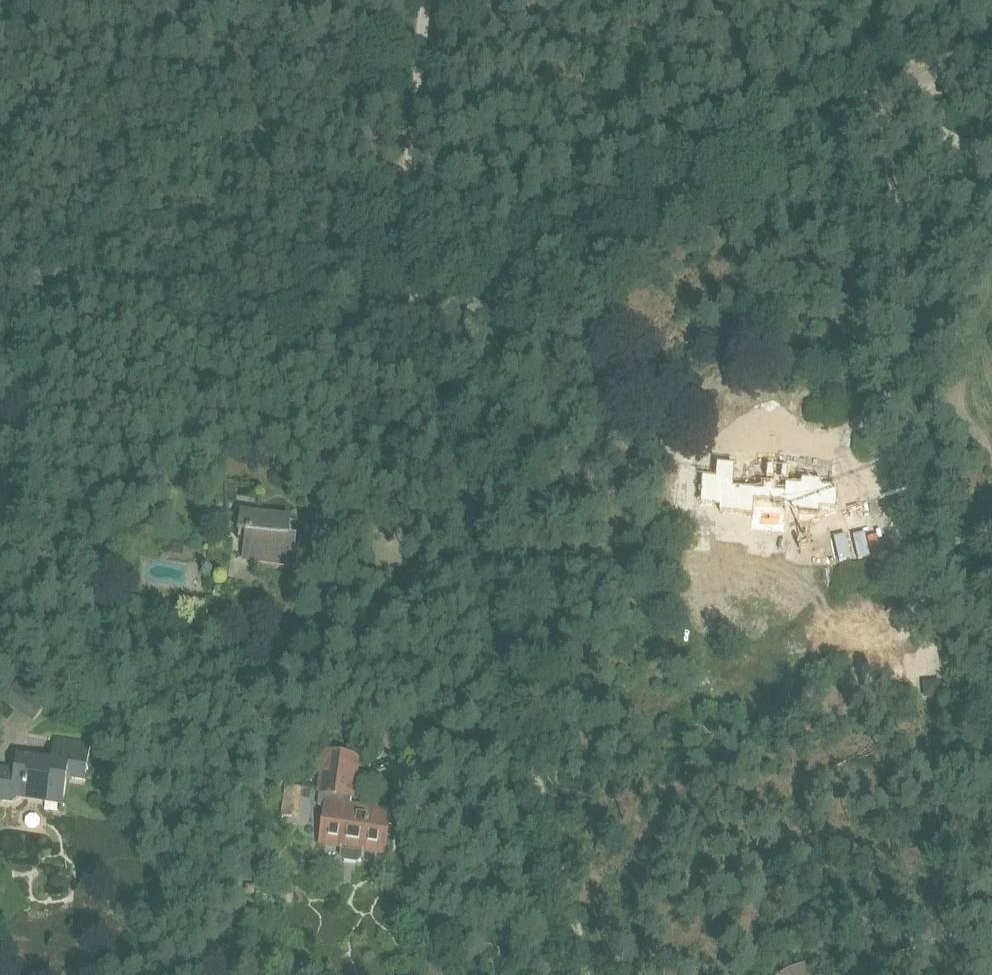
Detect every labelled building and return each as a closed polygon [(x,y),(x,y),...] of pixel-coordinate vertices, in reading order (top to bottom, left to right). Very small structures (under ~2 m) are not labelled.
[(703,480),(701,509),(722,510),(722,516),(751,517),(750,529),(786,531),(787,511),(798,511),(797,519),(821,520),(821,507),(837,507),(838,484),(823,484),(823,477),(800,476),(800,483),(788,482),(789,466),(782,466),(782,470),(773,470),(773,466),(766,465),(765,481),(756,481),(756,489),(736,488),(736,467),(717,466),(716,480),(703,480)] [(291,520),(242,514),(239,534),(247,535),(244,562),(293,568),(296,540),(288,539),(291,520)] [(5,696),(18,705),(30,687),(18,679),(5,696)] [(0,764),(0,798),(16,800),(24,794),(63,800),(66,780),(84,783),(90,743),(53,738),(51,756),(17,751),(15,766),(0,764)] [(321,843),(343,846),(342,857),(344,860),(357,862),(360,859),(362,849),(384,852),(390,813),(350,807),(358,758),(326,753),(320,793),(332,794),(330,804),(327,804),(321,843)] [(283,799),(298,801),(300,787),(285,785),(283,799)] [(804,966),(787,974),(808,974),(804,966)]
